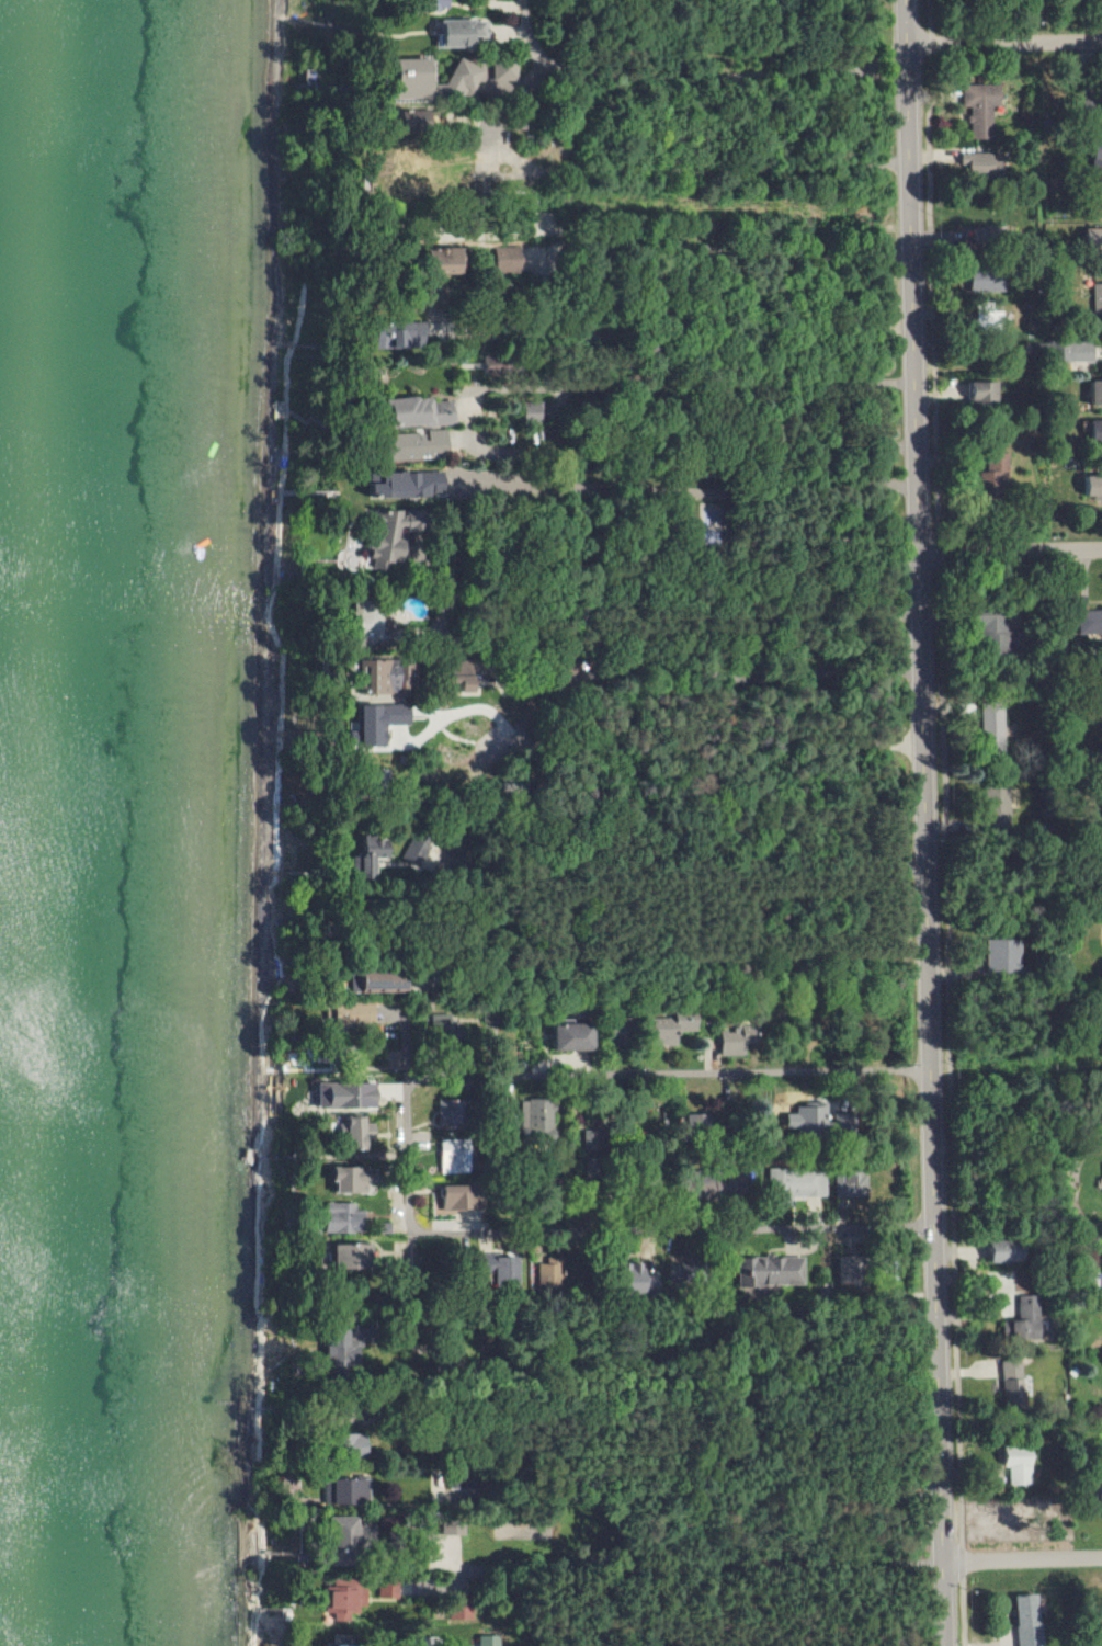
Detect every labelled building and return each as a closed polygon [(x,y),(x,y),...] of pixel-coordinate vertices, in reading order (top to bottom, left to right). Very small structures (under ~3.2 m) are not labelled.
[(434,8),(450,8),(450,0),(434,0),(434,8)] [(487,19),(441,18),(441,46),(475,47),(476,35),(487,35),(487,19)] [(399,97),(436,96),(434,56),(397,58),(399,97)] [(518,61),(494,62),(494,80),(518,80),(518,61)] [(962,85),(962,107),(969,107),(970,139),(993,138),(992,105),(1000,105),(1000,84),(962,85)] [(403,110),(403,130),(434,130),(434,109),(403,110)] [(1101,170),(1101,138),(1094,137),(1093,169),(1101,170)] [(962,152),(962,171),(1003,172),(1004,153),(962,152)] [(994,229),(970,226),(967,244),(992,248),(994,229)] [(1101,251),(1101,228),(1087,227),(1086,251),(1101,251)] [(465,246),(431,247),(432,273),(466,272),(465,246)] [(496,273),(522,273),(522,246),(496,247),(496,273)] [(1007,275),(970,274),(970,291),(1006,293),(1007,275)] [(1101,313),(1101,283),(1093,283),(1093,313),(1101,313)] [(392,347),(426,348),(427,321),(393,321),(392,347)] [(1093,362),(1093,342),(1062,341),(1062,361),(1093,362)] [(1092,380),(1092,404),(1101,404),(1101,380),(1092,380)] [(998,381),(969,381),(969,401),(998,401),(998,381)] [(454,400),(432,402),(432,395),(386,399),(388,428),(456,422),(454,400)] [(1092,420),(1091,440),(1101,440),(1101,420),(1092,420)] [(416,452),(421,452),(421,434),(405,433),(405,443),(416,443),(416,452)] [(1009,481),(1009,454),(988,453),(987,472),(979,472),(979,481),(1009,481)] [(428,496),(428,493),(443,492),(442,471),(379,473),(379,482),(368,483),(368,498),(428,496)] [(1086,495),(1101,495),(1101,474),(1086,474),(1086,495)] [(716,505),(698,504),(698,521),(716,522),(716,505)] [(1101,634),(1101,610),(1078,610),(1079,634),(1101,634)] [(1004,613),(978,615),(980,655),(1006,653),(1004,613)] [(374,693),(400,693),(401,659),(370,658),(369,675),(374,675),(374,693)] [(1003,749),(1001,703),(980,704),(981,750),(1003,749)] [(361,704),(361,745),(386,745),(386,724),(410,724),(410,704),(361,704)] [(988,823),(1008,822),(1007,788),(987,789),(988,823)] [(376,878),(375,858),(389,857),(388,837),(361,838),(363,879),(376,878)] [(400,861),(419,869),(421,863),(433,868),(439,851),(408,839),(400,861)] [(1019,939),(986,939),(986,975),(1020,975),(1019,939)] [(407,994),(408,976),(351,973),(350,991),(407,994)] [(670,1018),(649,1018),(650,1046),(676,1045),(675,1032),(696,1032),(695,1014),(670,1014),(670,1018)] [(589,1050),(589,1023),(550,1024),(551,1051),(589,1050)] [(744,1055),(744,1041),(755,1041),(754,1025),(732,1025),(732,1031),(719,1031),(720,1055),(744,1055)] [(376,1107),(376,1083),(316,1083),(316,1108),(376,1107)] [(465,1099),(438,1099),(438,1122),(465,1122),(464,1109),(465,1109),(465,1099)] [(519,1100),(519,1140),(553,1140),(553,1100),(519,1100)] [(786,1114),(785,1133),(825,1133),(825,1107),(795,1106),(795,1114),(786,1114)] [(685,1114),(685,1131),(707,1130),(707,1114),(685,1114)] [(365,1117),(345,1117),(346,1167),(354,1167),(354,1150),(366,1150),(365,1135),(374,1134),(374,1124),(365,1125),(365,1117)] [(468,1140),(440,1139),(439,1173),(467,1173),(468,1140)] [(766,1170),(767,1198),(824,1197),(824,1169),(766,1170)] [(832,1197),(865,1198),(866,1174),(833,1173),(832,1197)] [(478,1188),(441,1187),(440,1210),(477,1211),(478,1188)] [(353,1203),(324,1203),(323,1233),(364,1234),(364,1210),(353,1210),(353,1203)] [(989,1262),(1024,1263),(1025,1242),(990,1241),(989,1262)] [(334,1270),(371,1269),(370,1244),(334,1245),(334,1270)] [(516,1255),(479,1256),(479,1271),(492,1270),(492,1287),(517,1286),(516,1255)] [(736,1285),(803,1286),(804,1258),(737,1257),(736,1285)] [(861,1284),(860,1257),(838,1258),(838,1285),(861,1284)] [(655,1272),(640,1271),(640,1264),(621,1263),(620,1291),(654,1293),(655,1272)] [(536,1288),(556,1288),(557,1265),(536,1264),(536,1288)] [(1002,1321),(1003,1339),(1040,1338),(1039,1295),(1018,1296),(1018,1320),(1002,1321)] [(1023,1407),(1022,1360),(1001,1360),(1002,1407),(1023,1407)] [(340,1450),(364,1454),(367,1439),(343,1434),(340,1450)] [(1009,1485),(1032,1485),(1031,1448),(1003,1449),(1003,1468),(1008,1468),(1009,1485)] [(332,1504),(366,1505),(367,1480),(332,1479),(332,1504)] [(353,1516),(329,1517),(330,1550),(353,1550),(353,1516)] [(366,1606),(365,1591),(359,1592),(358,1582),(332,1582),(332,1587),(325,1587),(326,1614),(333,1614),(333,1622),(349,1621),(348,1614),(358,1613),(358,1607),(366,1606)] [(395,1600),(397,1584),(378,1583),(377,1598),(395,1600)] [(1040,1595),(1015,1596),(1017,1645),(1041,1645),(1040,1595)] [(448,1620),(471,1619),(471,1607),(448,1608),(448,1620)] [(488,1636),(478,1636),(478,1645),(488,1645),(488,1636)]
